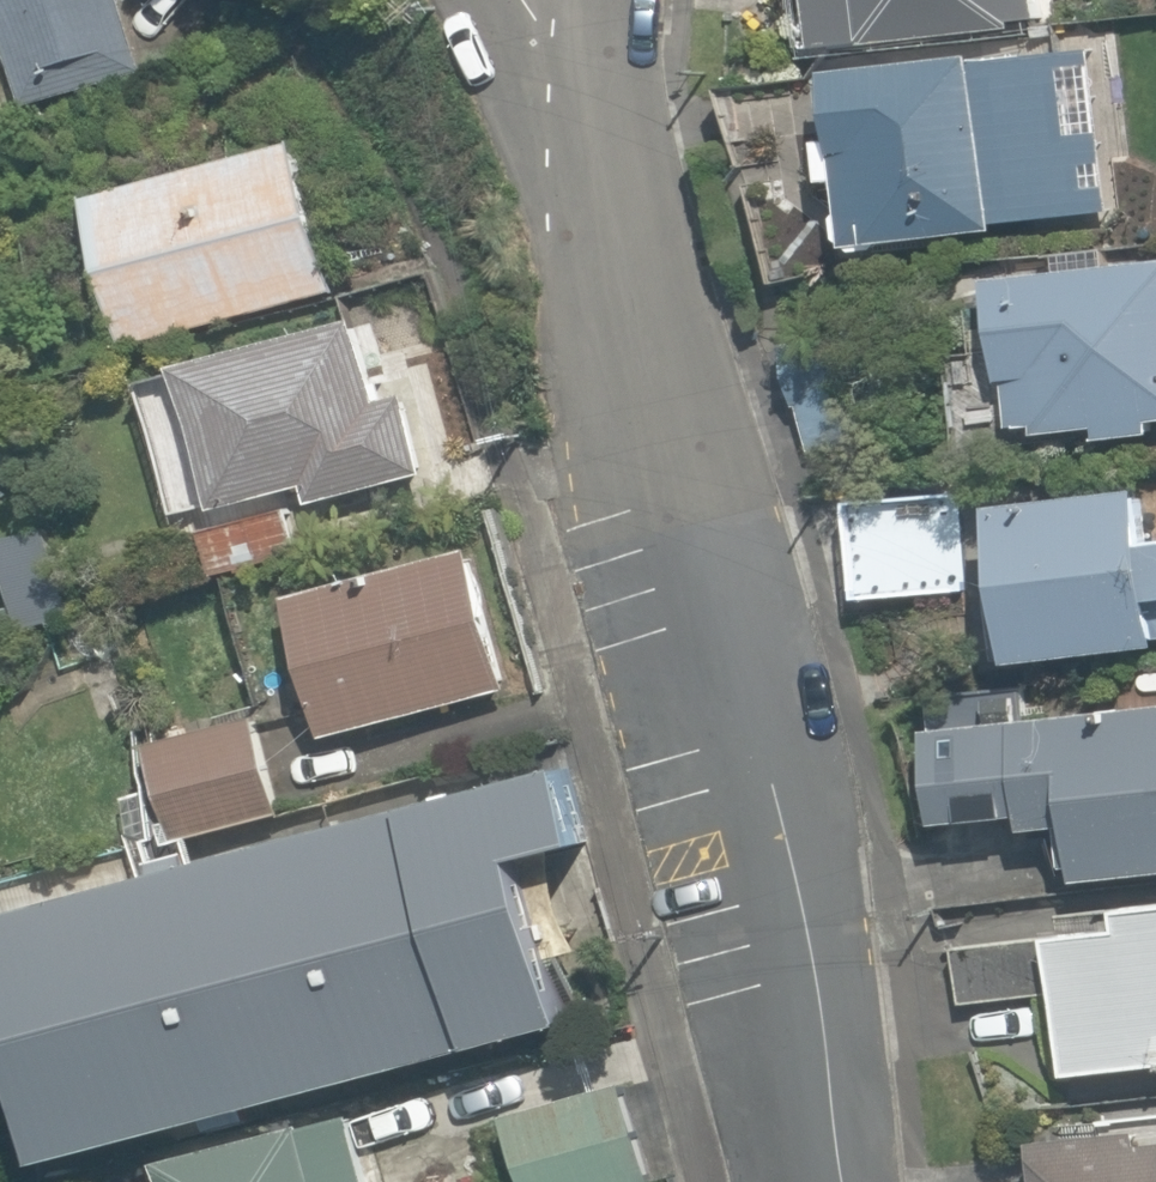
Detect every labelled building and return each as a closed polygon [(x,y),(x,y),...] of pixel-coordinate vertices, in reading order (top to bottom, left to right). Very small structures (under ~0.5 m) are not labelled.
[(18,108),(141,73),(120,0),(0,0),(0,45),(18,108)] [(1030,29),(1026,0),(822,0),(830,58),(1030,29)] [(1085,55),(820,77),(833,241),(1098,220),(1085,55)] [(79,200),(118,343),(329,285),(290,143),(79,200)] [(1097,433),(1098,444),(1152,439),(1150,420),(1155,419),(1155,267),(984,283),(999,442),(1097,433)] [(355,330),(175,379),(178,392),(135,404),(168,522),(303,485),(310,510),(423,479),(401,401),(376,408),(355,330)] [(840,502),(851,609),(964,597),(954,491),(840,502)] [(1155,653),(1155,543),(1142,545),(1136,494),(990,510),(1008,670),(1155,653)] [(0,543),(0,561),(16,634),(66,623),(46,533),(0,543)] [(461,558),(291,601),(326,742),(497,699),(461,558)] [(945,829),(1022,821),(1024,834),(1062,831),(1067,878),(1155,869),(1155,700),(934,722),(945,829)] [(258,715),(152,732),(170,843),(277,825),(258,715)] [(564,770),(0,912),(66,1162),(575,1028),(530,855),(586,840),(564,770)] [(1119,911),(1121,928),(1051,936),(1067,1078),(1155,1067),(1155,907),(1119,911)] [(517,1118),(535,1181),(657,1181),(630,1087),(517,1118)] [(157,1169),(160,1181),(370,1181),(352,1116),(157,1169)] [(1133,1150),(1130,1126),(1026,1139),(1031,1181),(1155,1181),(1155,1147),(1133,1150)]
